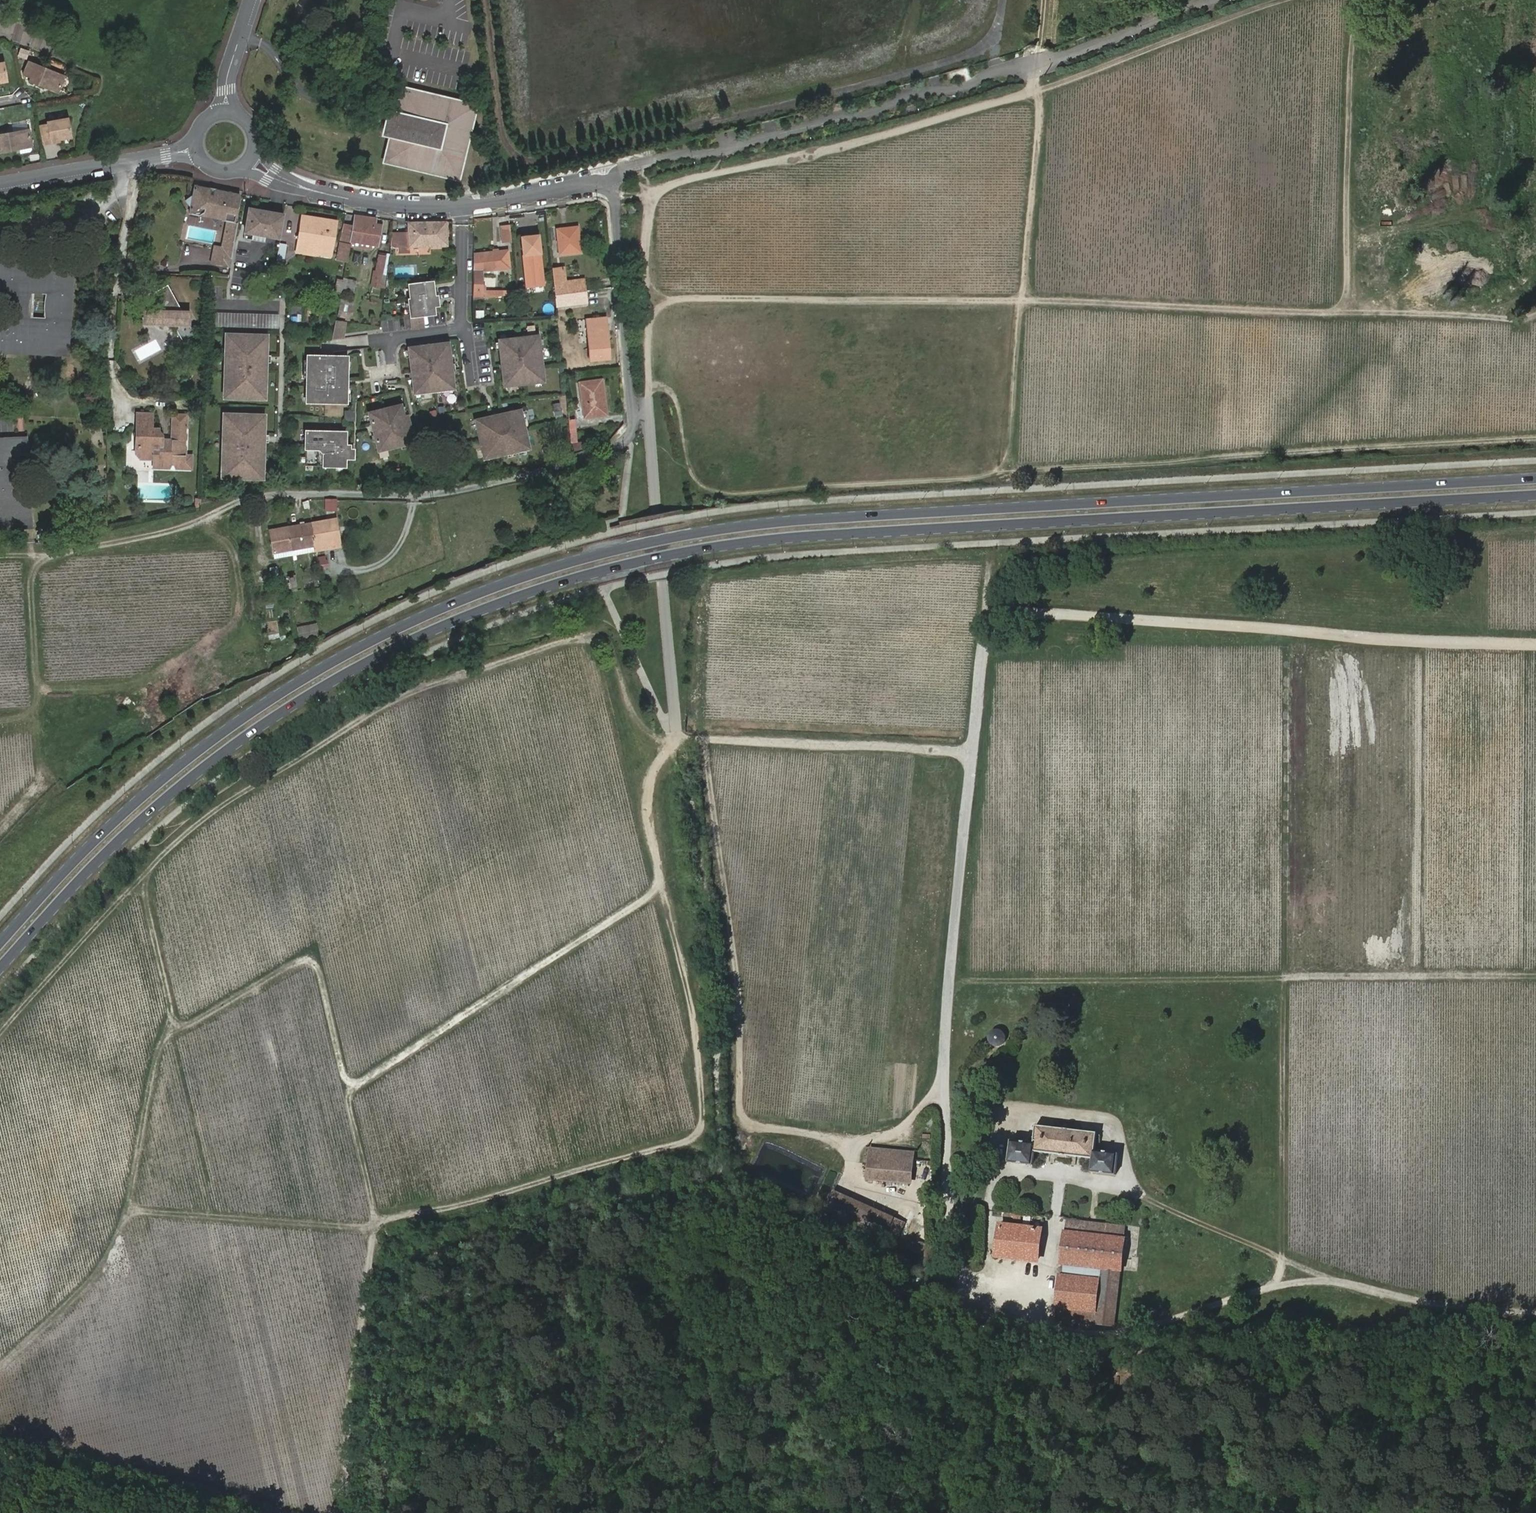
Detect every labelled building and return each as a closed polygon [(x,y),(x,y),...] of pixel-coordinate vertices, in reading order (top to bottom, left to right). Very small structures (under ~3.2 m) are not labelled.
[(48,83),(59,88),(64,75),(28,60),(23,73),(31,76),(29,80),(47,87),(48,83)] [(58,91),(59,88),(48,83),(47,87),(58,91)] [(472,105),(402,89),(386,160),(456,176),(472,105)] [(59,134),(59,137),(70,135),(67,116),(47,120),(47,123),(40,124),(44,143),(51,141),(50,136),(59,134)] [(0,133),(0,149),(0,150),(18,147),(19,152),(29,150),(31,148),(27,128),(0,133)] [(234,236),(237,224),(233,223),(239,196),(230,194),(230,192),(195,185),(193,194),(185,199),(190,208),(189,213),(199,215),(205,211),(207,211),(210,218),(212,223),(219,220),(226,221),(228,222),(226,235),(223,235),(221,250),(213,248),(210,264),(229,268),(231,254),(234,236)] [(626,205),(627,214),(636,213),(635,204),(626,205)] [(250,208),(246,231),(280,237),(284,214),(250,208)] [(299,249),(313,251),(314,248),(318,218),(304,215),(303,226),(306,227),(304,241),(300,240),(299,249)] [(352,234),(341,232),(339,243),(340,243),(350,245),(351,242),(372,245),(376,246),(380,225),(374,224),(375,218),(355,216),(352,234)] [(318,218),(314,248),(333,251),(338,222),(318,218)] [(392,232),(388,265),(395,266),(398,250),(407,251),(409,245),(448,245),(446,221),(408,222),(408,232),(392,232)] [(509,225),(501,226),(502,241),(510,240),(509,225)] [(557,230),(560,254),(579,252),(577,227),(557,230)] [(528,239),(521,240),(527,311),(543,310),(538,236),(528,236),(528,239)] [(287,243),(279,242),(276,259),(284,261),(287,243)] [(351,242),(350,247),(371,250),(372,245),(351,242)] [(336,261),(347,263),(350,247),(350,245),(340,243),(336,261)] [(508,267),(507,251),(474,253),(473,298),(516,295),(516,291),(481,293),(481,270),(508,267)] [(378,254),(374,275),(382,276),(386,256),(378,254)] [(0,259),(0,287),(18,288),(17,321),(16,349),(65,351),(68,262),(0,259)] [(562,268),(552,269),(553,283),(564,282),(562,268)] [(382,276),(374,275),(372,285),(385,288),(387,277),(382,276)] [(344,279),(341,295),(352,297),(355,280),(344,277),(344,279)] [(341,295),(344,279),(335,278),(333,293),(341,295)] [(432,280),(409,283),(410,298),(408,298),(412,327),(423,326),(422,314),(434,313),(433,304),(427,304),(426,297),(434,296),(432,280)] [(564,282),(553,283),(555,295),(584,291),(583,280),(564,282)] [(196,335),(191,324),(183,311),(169,284),(157,292),(161,300),(155,310),(144,310),(144,313),(142,313),(141,321),(143,321),(143,324),(175,325),(183,342),(196,335)] [(584,291),(555,295),(556,306),(585,303),(584,291)] [(434,296),(426,297),(427,304),(433,304),(435,304),(434,296)] [(352,301),(340,298),(337,316),(349,318),(352,301)] [(213,311),(212,325),(278,329),(279,315),(213,311)] [(345,318),(337,316),(332,337),(343,334),(345,318)] [(382,330),(405,330),(405,318),(383,317),(382,330)] [(585,320),(586,328),(600,327),(601,336),(603,335),(602,319),(585,320)] [(17,321),(0,321),(0,348),(16,349),(17,321)] [(600,327),(586,328),(589,360),(605,359),(603,335),(601,336),(600,327)] [(261,334),(230,333),(230,344),(225,344),(223,387),(228,387),(228,396),(259,397),(259,388),(264,388),(265,360),(265,345),(260,345),(261,334)] [(498,339),(503,385),(542,381),(537,335),(498,339)] [(156,339),(134,349),(139,360),(161,349),(156,339)] [(447,341),(407,346),(413,392),(453,387),(447,341)] [(327,354),(306,353),(305,399),(345,401),(346,354),(327,354)] [(578,383),(581,407),(583,418),(606,416),(601,381),(578,383)] [(376,449),(409,441),(399,403),(366,410),(376,449)] [(583,418),(581,407),(576,407),(576,412),(574,412),(575,419),(583,418)] [(352,409),(344,410),(344,418),(353,418),(352,409)] [(473,419),(482,458),(527,447),(519,409),(473,419)] [(138,448),(135,448),(135,453),(142,459),(152,459),(152,467),(169,468),(170,465),(173,466),(174,468),(190,469),(190,455),(184,454),(184,446),(182,444),(182,440),(185,439),(185,434),(183,432),(183,428),(185,426),(186,414),(171,413),(170,438),(160,438),(160,434),(156,430),(156,428),(151,428),(151,413),(135,412),(135,442),(138,442),(138,448)] [(258,413),(228,413),(228,423),(223,423),(221,466),(226,466),(226,476),(257,476),(257,467),(262,467),(263,439),(263,424),(258,424),(258,413)] [(344,430),(305,429),(304,464),(343,464),(344,430)] [(577,441),(571,442),(572,450),(585,448),(583,440),(577,441)] [(18,442),(5,443),(7,464),(20,463),(18,442)] [(0,443),(0,524),(10,523),(9,501),(22,501),(20,463),(7,464),(5,443),(0,443)] [(337,511),(337,498),(325,497),(325,511),(337,511)] [(269,531),(272,552),(291,549),(313,545),(314,550),(338,546),(337,538),(334,539),(332,528),(335,527),(333,520),(269,531)] [(313,545),(291,549),(292,554),(314,550),(313,545)] [(291,549),(272,552),(274,558),(292,554),(291,549)] [(327,555),(318,555),(319,568),(327,568),(327,555)] [(271,580),(277,579),(275,566),(268,568),(269,569),(271,580)] [(269,569),(252,572),(253,584),(271,580),(269,569)] [(288,587),(295,590),(298,580),(291,578),(288,587)] [(296,625),(299,639),(319,635),(316,621),(296,625)] [(988,1037),(988,1039),(989,1041),(989,1042),(990,1043),(991,1045),(992,1046),(996,1047),(997,1047),(999,1047),(1001,1046),(1003,1045),(1004,1044),(1005,1043),(1006,1041),(1006,1039),(1006,1037),(1005,1035),(1005,1033),(1003,1032),(1002,1031),(998,1029),(996,1029),(994,1030),(992,1030),(991,1031),(990,1033),(989,1034),(988,1037)] [(1013,1139),(1010,1161),(1035,1164),(1037,1150),(1093,1156),(1092,1170),(1118,1173),(1120,1152),(1097,1149),(1099,1131),(1037,1124),(1036,1142),(1013,1139)] [(904,1224),(833,1193),(825,1212),(896,1243),(904,1224)] [(1068,1219),(1062,1275),(1059,1304),(1113,1326),(1115,1325),(1122,1259),(1126,1225),(1068,1219)] [(1001,1225),(996,1262),(1038,1267),(1042,1229),(1001,1225)] [(903,1248),(908,1250),(912,1240),(908,1238),(903,1248)] [(1130,1260),(1122,1259),(1121,1267),(1129,1267),(1130,1260)]
